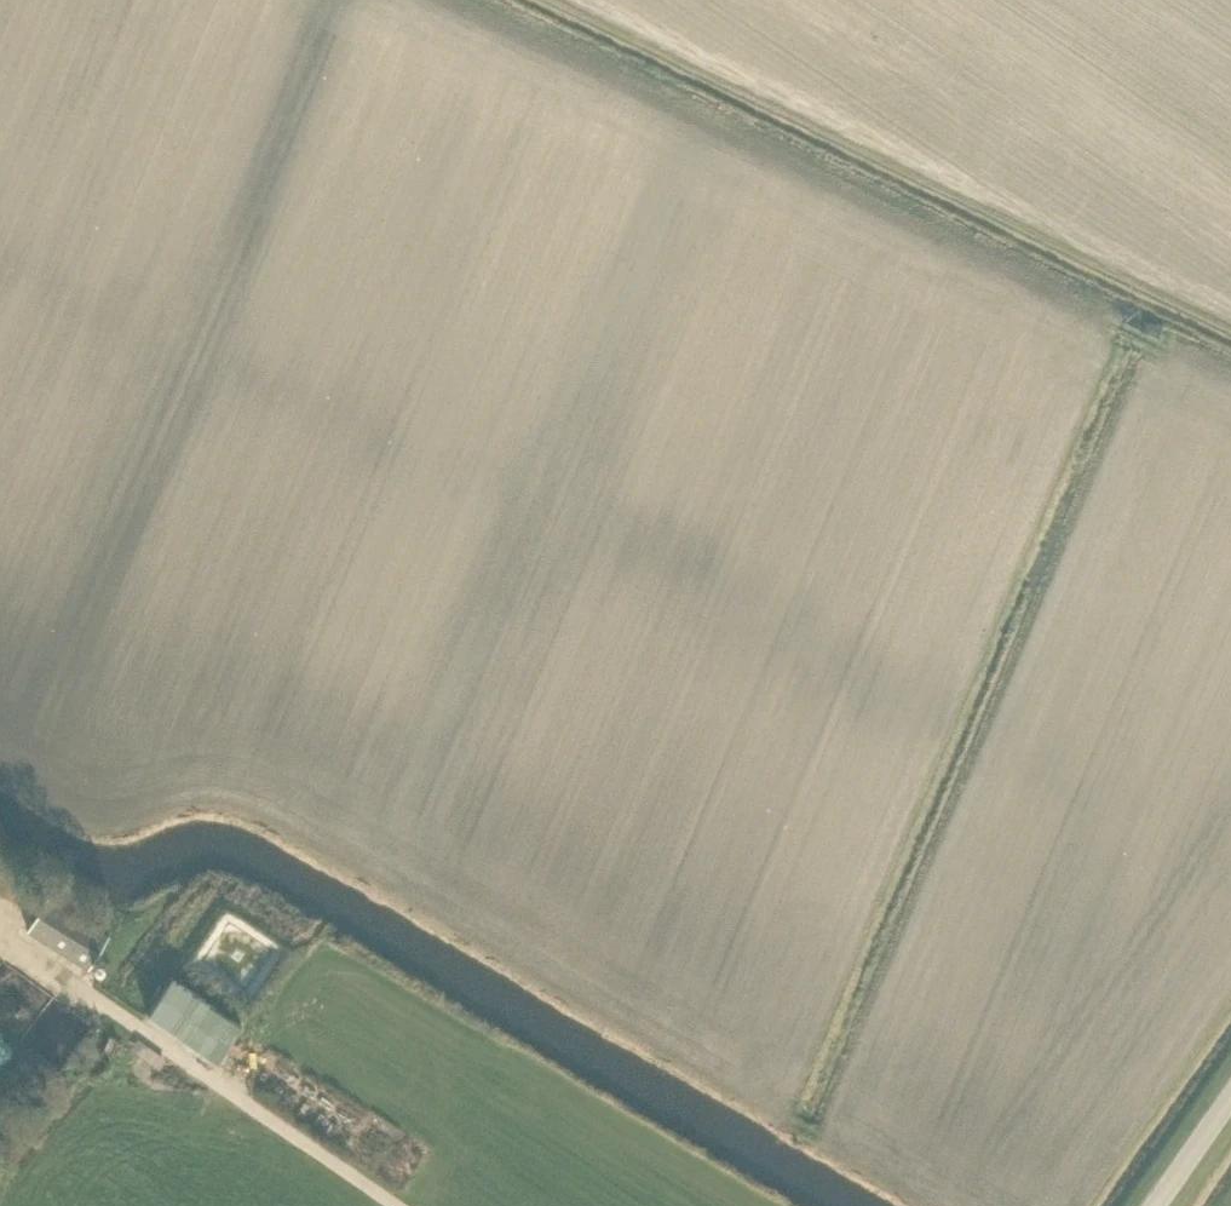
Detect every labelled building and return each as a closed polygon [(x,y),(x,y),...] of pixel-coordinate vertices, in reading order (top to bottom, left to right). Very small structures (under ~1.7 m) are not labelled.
[(89,968),(110,935),(48,896),(27,929),(89,968)] [(223,1051),(244,1013),(170,971),(149,1009),(223,1051)]
